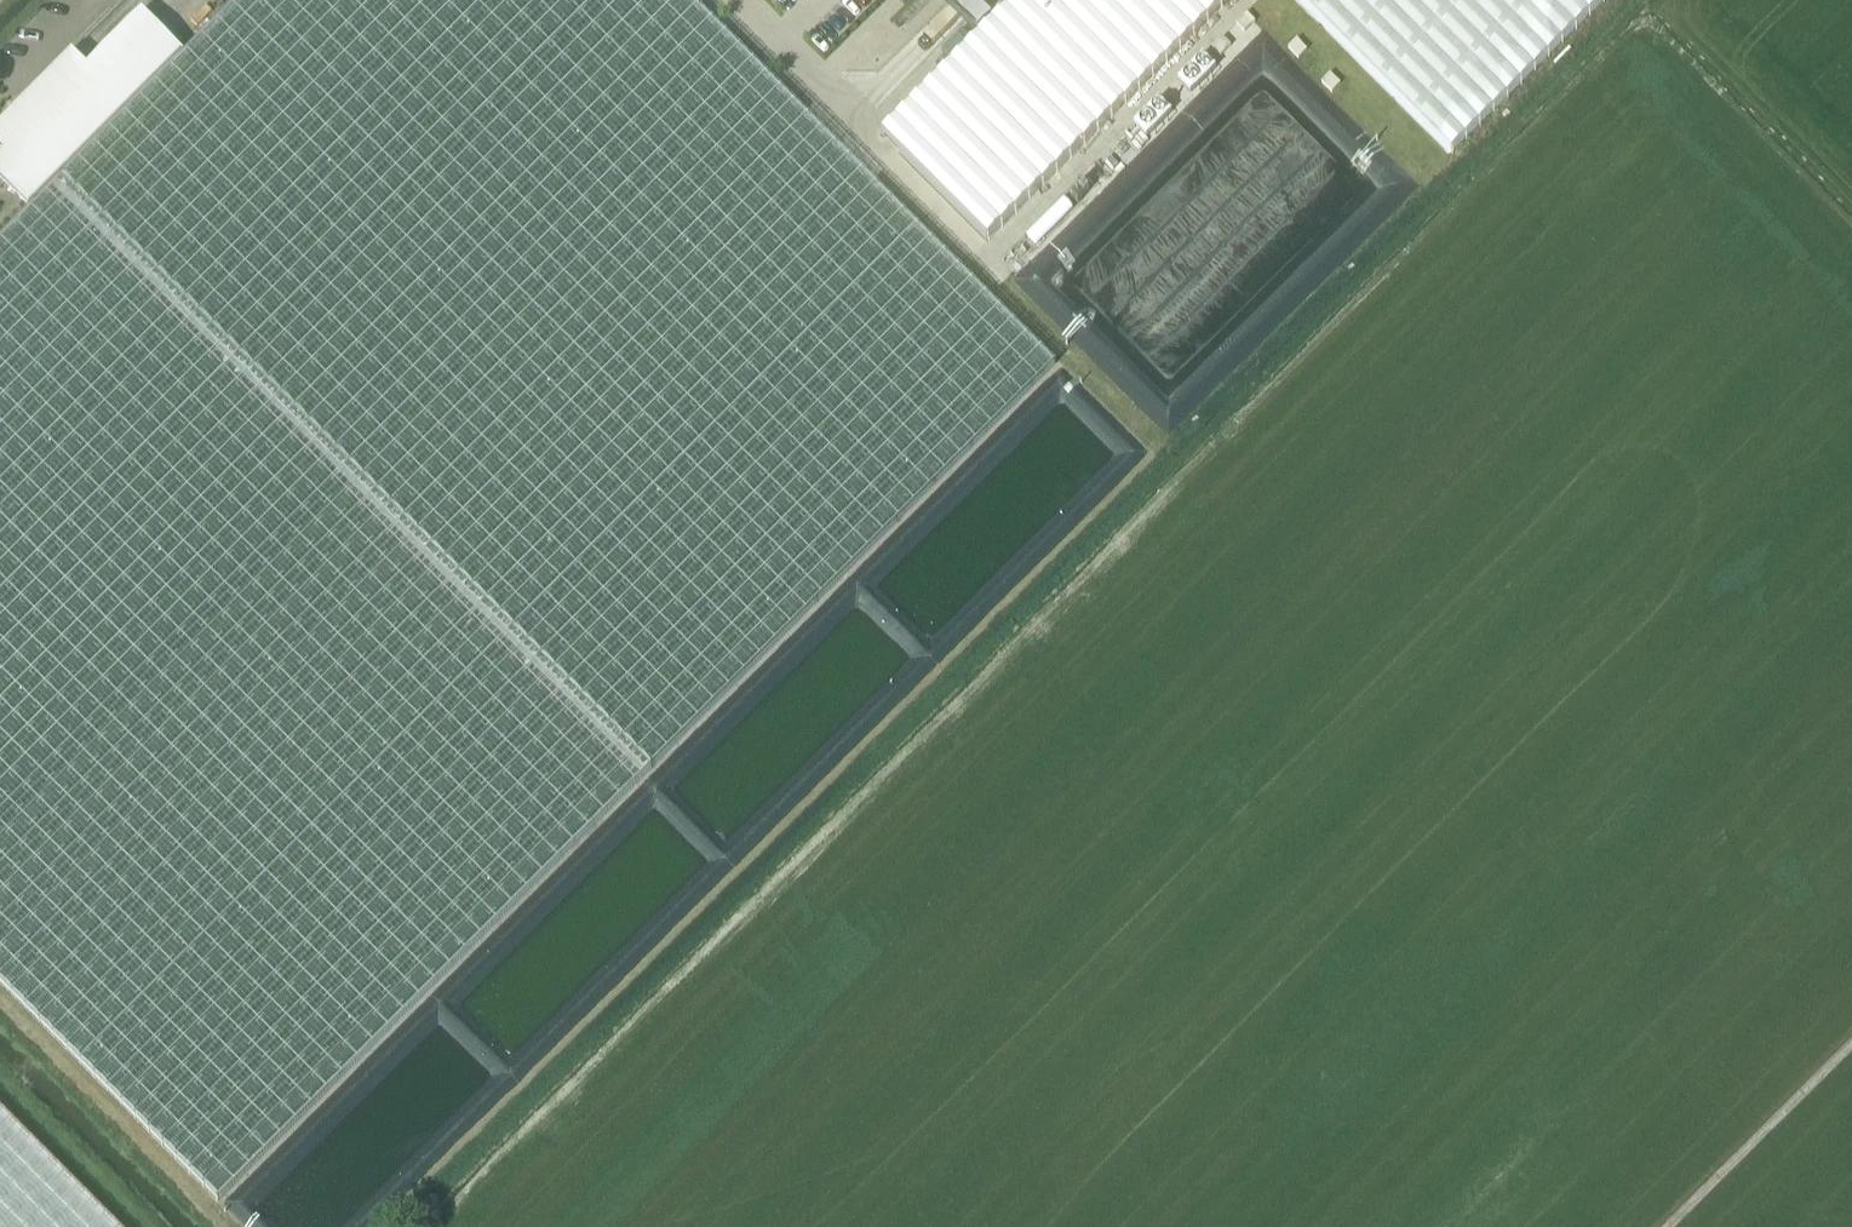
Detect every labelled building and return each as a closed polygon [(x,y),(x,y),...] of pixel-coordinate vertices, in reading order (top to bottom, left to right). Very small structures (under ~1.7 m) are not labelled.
[(218,1200),(982,438),(1055,364),(690,0),(239,0),(184,55),(142,12),(87,67),(72,51),(0,123),(0,148),(3,151),(0,153),(0,179),(32,211),(0,242),(0,983),(218,1200)] [(882,135),(987,240),(1228,0),(1017,0),(978,39),(882,135)] [(978,39),(1017,0),(939,0),(978,39)] [(1453,152),(1606,0),(1301,0),(1453,152)] [(0,1114),(0,1226),(113,1226),(0,1114)]
